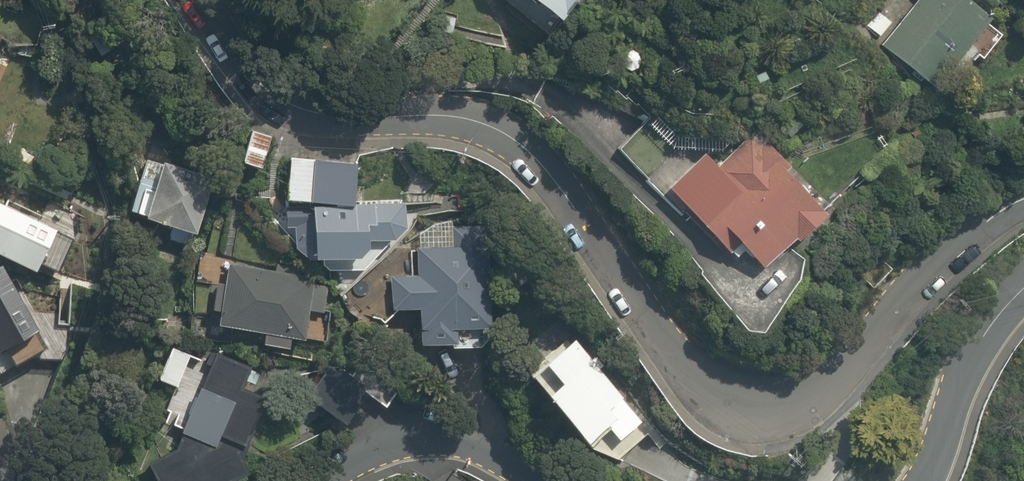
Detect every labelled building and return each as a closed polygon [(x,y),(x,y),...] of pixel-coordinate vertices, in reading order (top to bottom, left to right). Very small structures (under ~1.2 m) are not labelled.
[(567,22),(583,0),(536,0),(567,22)] [(955,63),(971,42),(986,54),(1001,34),(987,23),(994,14),(973,0),(918,0),(882,45),(936,87),(948,97),(967,73),(955,63)] [(764,72),(756,76),(760,84),(768,80),(764,72)] [(276,135),(254,128),(244,162),(266,169),(276,135)] [(739,242),(762,266),(793,236),(796,240),(824,214),(783,170),(788,165),(765,141),(760,146),(750,135),(715,168),(710,162),(681,190),(702,212),(701,213),(696,217),(729,252),(739,242)] [(219,177),(147,151),(126,211),(198,236),(219,177)] [(357,156),(291,154),(289,203),(315,204),(315,210),(288,209),(287,228),(297,229),(296,259),(372,262),(373,241),(415,243),(416,212),(406,211),(406,204),(356,202),(357,156)] [(515,335),(516,259),(448,258),(447,285),(425,285),(424,325),(447,325),(447,349),(484,350),(484,335),(515,335)] [(222,313),(219,327),(265,332),(264,345),(293,349),(295,338),(325,342),(328,321),(313,319),(313,313),(331,315),(334,285),(309,282),(310,275),(232,265),(230,284),(217,282),(213,312),(222,313)] [(575,333),(530,371),(595,447),(613,431),(623,443),(650,421),(575,333)] [(202,441),(243,457),(269,391),(256,386),(262,369),(215,350),(211,360),(173,344),(158,380),(176,387),(161,424),(202,441)] [(202,441),(177,446),(178,453),(151,462),(159,480),(245,480),(242,474),(248,471),(243,457),(202,441)]
